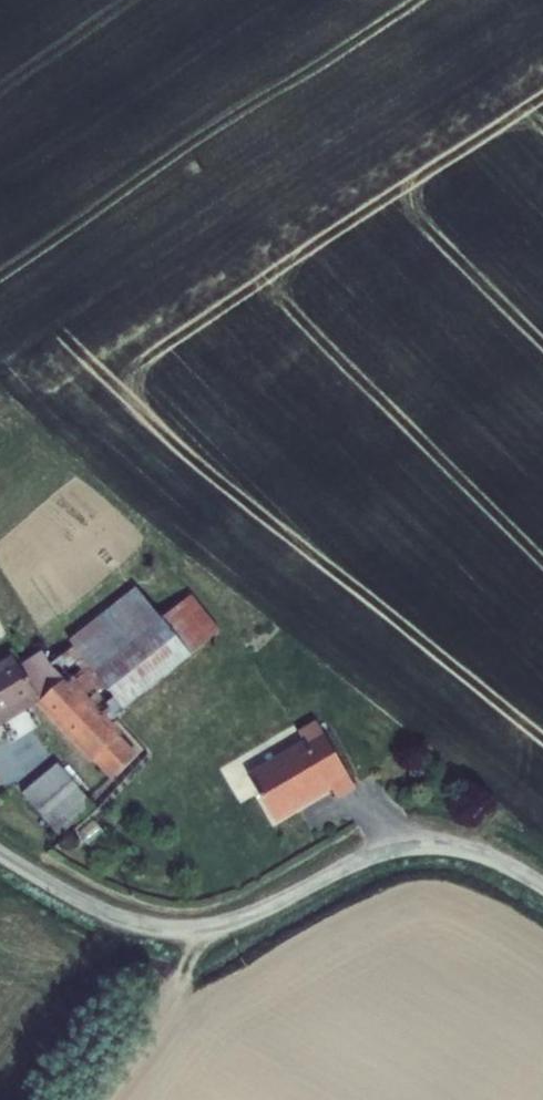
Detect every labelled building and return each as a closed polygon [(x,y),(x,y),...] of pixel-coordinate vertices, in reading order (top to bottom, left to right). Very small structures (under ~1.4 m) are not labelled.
[(0,669),(0,718),(41,694),(126,788),(151,765),(141,754),(139,755),(109,722),(224,632),(196,596),(85,683),(64,656),(31,676),(20,658),(0,669)] [(309,745),(252,777),(277,821),(334,789),(339,798),(358,788),(322,725),(304,735),(309,745)] [(62,762),(26,792),(60,833),(96,803),(62,762)]
